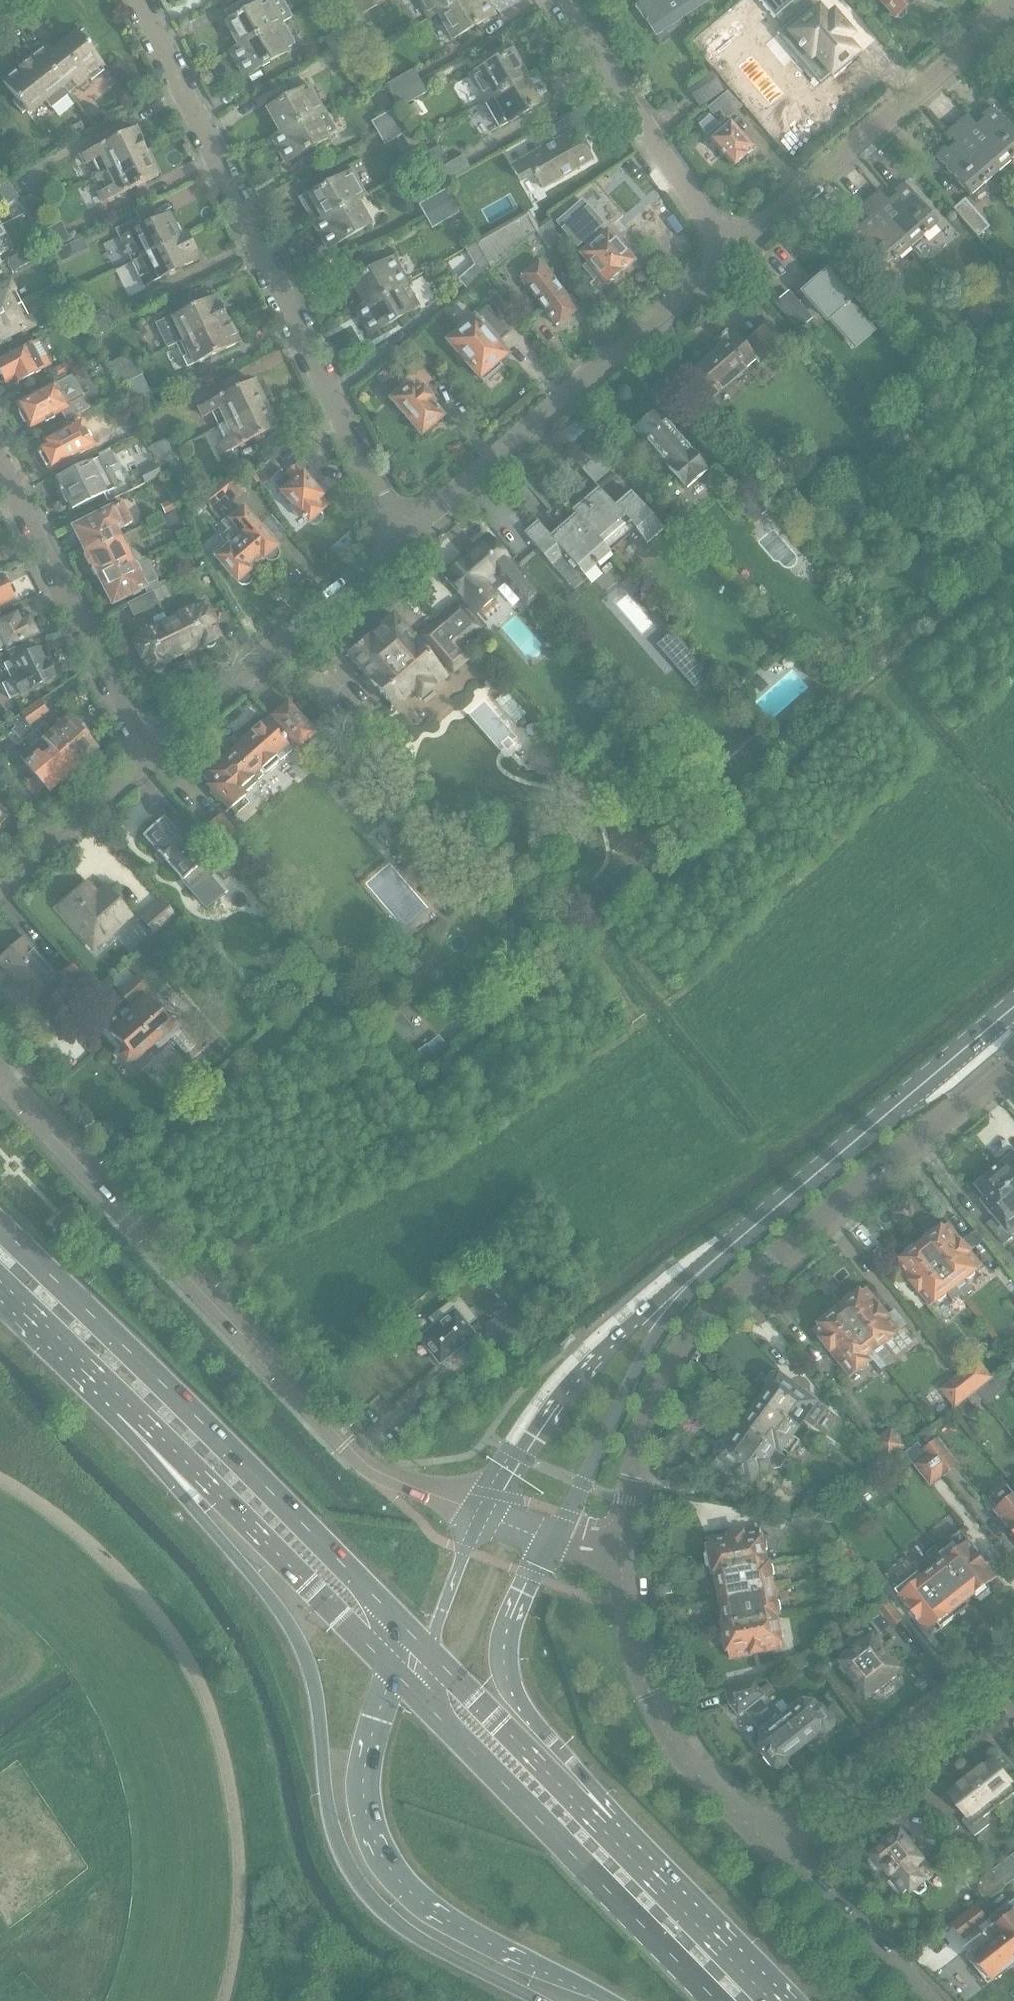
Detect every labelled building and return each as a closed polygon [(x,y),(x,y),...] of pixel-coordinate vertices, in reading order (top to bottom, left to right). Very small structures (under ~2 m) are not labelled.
[(238,45),(239,48),(282,24),(292,18),(282,0),(247,0),(229,10),(234,19),(226,24),(238,45)] [(344,10),(362,0),(338,0),(344,10)] [(350,21),(378,6),(374,0),(362,0),(344,10),(350,21)] [(429,18),(460,0),(419,0),(429,18)] [(485,0),(460,0),(429,18),(429,19),(438,14),(453,39),(494,15),(485,0)] [(635,7),(655,36),(709,0),(645,0),(635,7)] [(772,19),(794,0),(756,0),(772,19)] [(895,21),(918,1),(917,0),(877,0),(895,21)] [(804,11),(776,34),(791,54),(799,47),(809,59),(813,57),(832,80),(850,65),(846,61),(855,54),(842,39),(849,33),(832,13),(825,19),(817,9),(809,16),(804,11)] [(732,16),(696,45),(706,59),(743,29),(732,16)] [(358,35),(352,25),(351,23),(324,39),(330,51),(358,35)] [(234,62),(236,61),(245,76),(286,53),(273,29),(282,24),(239,48),(238,45),(228,51),(234,62)] [(67,94),(76,87),(104,65),(93,50),(97,47),(84,31),(79,34),(79,33),(53,53),(48,46),(37,55),(62,87),(67,94)] [(526,78),(525,76),(511,52),(470,76),(485,102),(526,78)] [(28,114),(62,87),(37,55),(3,82),(28,114)] [(421,81),(420,81),(414,69),(387,84),(394,97),(421,81)] [(550,99),(541,83),(543,82),(536,70),(525,76),(526,78),(485,102),(494,97),(509,123),(550,99)] [(724,91),(714,76),(690,93),(700,108),(724,91)] [(399,106),(400,107),(427,92),(421,81),(394,97),(399,106)] [(281,134),(323,110),(309,86),(267,110),(279,132),(281,134)] [(727,119),(742,108),(728,91),(707,109),(714,116),(720,111),(726,119),(727,119)] [(98,111),(92,104),(84,110),(90,117),(98,111)] [(406,118),(400,107),(399,106),(371,122),(378,134),(406,118)] [(1013,158),(1013,134),(992,108),(982,116),(984,119),(977,125),(968,115),(957,125),(998,172),(1013,158)] [(276,149),(278,148),(286,162),(328,139),(315,116),(323,111),(323,110),(281,134),(279,132),(270,137),(276,149)] [(727,119),(726,119),(719,126),(709,116),(698,126),(707,136),(707,137),(710,141),(710,140),(734,167),(746,156),(745,154),(752,148),(729,122),(730,122),(727,119)] [(384,145),(413,129),(406,118),(378,134),(384,145)] [(970,196),(998,172),(957,125),(946,134),(955,144),(948,151),(945,148),(936,156),(970,196)] [(102,175),(147,153),(146,152),(144,153),(137,139),(139,138),(135,130),(126,134),(81,155),(86,165),(95,161),(102,175)] [(543,188),(591,161),(574,131),(512,166),(521,182),(535,174),(543,188)] [(147,153),(102,175),(108,188),(99,192),(104,203),(126,193),(158,177),(147,153)] [(443,184),(470,169),(463,156),(436,171),(443,184)] [(323,220),(364,197),(351,172),(309,196),(322,218),(323,220)] [(910,248),(938,224),(904,184),(894,192),(897,195),(889,202),(880,191),(869,200),(910,248)] [(425,217),(453,202),(446,190),(419,205),(425,217)] [(45,215),(33,193),(22,199),(34,221),(45,215)] [(318,235),(320,234),(328,249),(370,225),(357,201),(365,197),(364,197),(323,220),(322,218),(311,223),(318,235)] [(882,272),(910,248),(869,200),(858,209),(867,220),(859,226),(856,223),(847,231),(882,272)] [(953,210),(978,238),(989,229),(964,200),(953,210)] [(432,229),(460,213),(453,202),(425,217),(432,229)] [(579,204),(556,224),(576,247),(580,244),(584,248),(580,252),(589,262),(582,268),(594,281),(600,275),(607,284),(609,282),(610,283),(612,281),(615,281),(619,277),(619,274),(620,274),(621,273),(621,272),(633,261),(605,230),(600,234),(598,236),(594,230),(599,226),(579,204)] [(135,262),(187,237),(186,236),(179,239),(168,217),(126,237),(121,239),(120,236),(98,245),(104,258),(128,247),(135,262)] [(50,251),(70,241),(61,223),(42,232),(50,251)] [(505,230),(478,246),(484,257),(491,269),(515,248),(505,230)] [(135,262),(146,286),(198,260),(187,237),(135,262)] [(42,253),(39,245),(38,244),(26,251),(13,258),(6,261),(13,272),(31,262),(30,260),(42,253)] [(13,258),(26,251),(22,244),(9,250),(13,258)] [(474,266),(458,280),(467,290),(491,270),(491,269),(484,257),(478,246),(478,245),(465,250),(474,266)] [(365,307),(399,288),(407,283),(393,259),(351,282),(363,304),(365,307)] [(566,297),(541,263),(521,277),(556,326),(576,311),(571,304),(575,301),(570,294),(566,297)] [(826,273),(804,292),(827,320),(830,317),(838,326),(856,347),(873,333),(855,312),(847,302),(850,300),(826,273)] [(22,304),(11,283),(0,288),(0,316),(22,304)] [(359,321),(361,320),(370,335),(412,312),(399,288),(365,307),(363,304),(353,310),(359,321)] [(789,293),(775,305),(797,331),(811,319),(789,293)] [(216,296),(170,318),(165,321),(152,327),(164,351),(180,343),(227,320),(216,296)] [(70,303),(63,307),(69,318),(76,314),(70,303)] [(0,316),(0,343),(33,326),(22,304),(0,316)] [(93,330),(111,322),(105,309),(87,317),(93,330)] [(503,343),(501,341),(509,334),(487,309),(475,320),(474,319),(448,342),(483,382),(501,366),(498,362),(506,355),(499,347),(503,343)] [(227,320),(180,343),(186,357),(182,359),(187,368),(239,344),(227,320)] [(744,368),(754,359),(760,365),(780,346),(762,325),(746,340),(748,342),(744,346),(731,329),(725,334),(723,331),(712,341),(719,349),(682,380),(703,405),(746,369),(744,368)] [(36,341),(33,343),(33,344),(0,361),(0,373),(5,382),(15,376),(18,383),(50,366),(36,341)] [(109,363),(114,374),(136,364),(131,353),(109,363)] [(76,368),(71,360),(53,369),(58,377),(76,368)] [(403,416),(405,414),(422,434),(442,416),(431,404),(434,402),(423,389),(432,381),(415,361),(404,370),(411,378),(390,397),(397,405),(395,407),(403,416)] [(119,385),(131,380),(141,376),(136,364),(114,374),(119,385)] [(221,427),(265,405),(253,381),(199,407),(204,417),(214,413),(221,427)] [(60,411),(66,421),(91,408),(84,394),(64,404),(54,385),(18,404),(21,409),(18,411),(24,423),(27,422),(30,427),(44,420),(46,423),(55,418),(53,415),(60,411)] [(222,455),(276,429),(265,405),(221,427),(227,440),(217,444),(222,455)] [(141,416),(154,443),(170,436),(157,409),(141,416)] [(708,471),(655,410),(634,428),(687,489),(708,471)] [(114,430),(118,440),(135,433),(129,422),(114,430)] [(79,444),(72,430),(46,442),(48,446),(41,449),(43,452),(40,454),(46,466),(49,465),(51,467),(76,455),(73,447),(79,444)] [(164,440),(173,463),(183,459),(173,435),(164,440)] [(164,467),(173,463),(164,440),(154,444),(164,467)] [(575,462),(594,485),(611,470),(592,448),(575,462)] [(115,461),(111,452),(92,461),(92,462),(55,480),(61,492),(57,494),(64,508),(68,506),(69,508),(106,490),(107,492),(119,487),(110,468),(115,466),(115,461)] [(255,476),(259,480),(263,485),(281,469),(273,460),(255,476)] [(309,522),(311,525),(316,525),(320,523),(322,520),(323,515),(320,512),(322,510),(317,504),(324,497),(311,482),(314,480),(307,471),(309,469),(302,461),(275,484),(303,516),(304,515),(309,522)] [(145,484),(162,476),(155,463),(139,472),(145,484)] [(246,491),(232,474),(203,499),(211,508),(225,496),(230,504),(246,491)] [(756,518),(764,511),(741,486),(733,493),(756,518)] [(573,510),(610,553),(635,531),(646,544),(663,530),(631,492),(615,506),(599,488),(573,510)] [(133,523),(126,509),(123,503),(75,528),(86,549),(100,542),(102,546),(119,538),(116,532),(133,523)] [(277,547),(252,518),(244,509),(234,517),(228,517),(221,523),(228,531),(227,532),(257,565),(264,559),(268,562),(273,562),(277,560),(280,557),(279,552),(276,547),(277,547)] [(583,576),(610,553),(573,510),(572,511),(575,514),(550,536),(537,521),(523,533),(551,566),(564,554),(583,576)] [(163,518),(168,528),(181,522),(176,512),(163,518)] [(248,572),(257,565),(227,532),(221,537),(225,542),(212,553),(236,580),(242,583),(246,583),(249,582),(250,579),(251,576),(248,572)] [(132,564),(126,552),(119,538),(102,546),(100,542),(86,549),(99,575),(120,565),(121,569),(131,564),(132,564)] [(474,552),(445,577),(477,614),(497,596),(483,580),(496,569),(527,605),(540,594),(501,550),(490,538),(474,552)] [(113,603),(126,596),(144,587),(147,593),(161,587),(146,557),(132,564),(131,564),(121,569),(120,565),(99,575),(113,603)] [(3,576),(0,577),(0,605),(14,598),(3,576)] [(153,591),(153,592),(159,603),(171,598),(165,585),(153,591)] [(159,603),(153,592),(153,591),(127,604),(133,616),(159,603)] [(205,603),(203,604),(200,597),(187,603),(190,610),(168,621),(184,654),(204,644),(206,648),(211,648),(214,647),(215,644),(216,640),(221,637),(205,603)] [(457,603),(439,619),(461,644),(462,644),(479,629),(457,603)] [(25,610),(0,621),(0,653),(6,650),(5,649),(36,635),(29,618),(25,610)] [(393,615),(347,655),(393,708),(412,691),(421,700),(447,677),(420,646),(415,640),(393,615)] [(439,619),(421,634),(427,640),(443,660),(451,668),(455,673),(472,657),(468,653),(461,644),(439,619)] [(164,664),(184,654),(168,621),(132,639),(148,673),(154,670),(156,673),(160,673),(163,671),(165,669),(164,664)] [(694,685),(706,675),(673,637),(661,647),(694,685)] [(11,661),(4,664),(11,680),(5,683),(9,692),(13,699),(43,684),(42,683),(56,677),(49,662),(46,663),(38,648),(36,648),(32,640),(7,652),(11,661)] [(20,714),(29,727),(49,712),(40,700),(20,714)] [(270,717),(298,749),(316,734),(288,701),(270,717)] [(23,720),(18,715),(10,722),(15,727),(6,735),(17,747),(25,739),(34,750),(21,760),(48,791),(80,764),(64,746),(56,753),(45,740),(44,740),(42,742),(29,727),(23,720)] [(64,746),(80,764),(97,749),(86,737),(89,729),(81,719),(74,721),(71,717),(53,733),(45,723),(36,731),(44,740),(45,740),(56,753),(64,746)] [(227,754),(206,772),(195,781),(203,791),(209,786),(229,809),(245,795),(242,792),(292,749),(266,720),(237,745),(230,738),(221,746),(227,754)] [(563,752),(554,743),(541,742),(531,751),(530,765),(539,774),(552,775),(562,766),(563,752)] [(352,757),(366,773),(378,762),(365,747),(352,757)] [(205,834),(222,854),(242,837),(223,814),(204,830),(207,833),(205,834)] [(164,818),(144,835),(192,890),(194,888),(207,903),(225,888),(164,818)] [(211,862),(226,880),(235,872),(220,854),(211,862)] [(242,904),(253,895),(235,874),(224,883),(242,904)] [(130,916),(126,911),(106,887),(97,895),(88,884),(59,909),(93,948),(130,916)] [(160,900),(140,917),(156,935),(176,919),(160,900)] [(0,959),(0,962),(14,978),(17,982),(7,991),(22,1008),(33,999),(38,1005),(41,1002),(53,1016),(72,999),(63,989),(67,985),(61,978),(60,977),(25,937),(0,959)] [(74,964),(60,977),(61,978),(67,985),(63,989),(72,999),(78,1006),(97,990),(74,964)] [(197,1044),(182,1028),(177,1023),(173,1026),(142,991),(145,988),(136,979),(119,994),(130,1007),(106,1028),(123,1048),(120,1056),(126,1062),(136,1059),(154,1044),(158,1048),(170,1038),(185,1055),(197,1044)] [(412,1031),(398,1013),(381,1026),(395,1044),(412,1031)] [(438,1037),(427,1045),(435,1055),(446,1046),(438,1037)] [(425,1046),(410,1057),(420,1069),(435,1058),(425,1046)] [(15,1047),(6,1055),(13,1064),(22,1056),(15,1047)] [(997,1171),(1013,1191),(1013,1157),(997,1171)] [(979,1186),(989,1198),(985,1202),(997,1216),(988,1224),(1004,1243),(1013,1235),(1013,1191),(997,1171),(979,1186)] [(925,1241),(923,1243),(957,1286),(964,1296),(966,1297),(974,1290),(966,1279),(977,1270),(976,1269),(981,1265),(971,1253),(986,1241),(977,1230),(962,1241),(949,1225),(946,1227),(945,1226),(940,1230),(934,1229),(926,1235),(925,1241)] [(964,1296),(957,1286),(923,1243),(921,1245),(915,1244),(906,1251),(905,1257),(902,1259),(903,1261),(899,1264),(931,1304),(935,1301),(936,1302),(948,1293),(955,1303),(964,1296)] [(841,1308),(888,1367),(892,1363),(885,1354),(887,1351),(883,1345),(896,1335),(894,1333),(899,1329),(867,1289),(862,1293),(861,1292),(858,1294),(853,1293),(844,1300),(843,1306),(841,1308)] [(434,1327),(420,1339),(440,1364),(475,1335),(467,1326),(477,1319),(458,1295),(428,1319),(434,1327)] [(882,1371),(888,1367),(841,1308),(838,1310),(833,1309),(825,1315),(824,1321),(821,1324),(822,1325),(815,1330),(852,1377),(873,1360),(882,1371)] [(508,1309),(487,1326),(504,1347),(524,1330),(508,1309)] [(993,1378),(985,1368),(979,1360),(960,1375),(974,1393),(993,1378)] [(763,1399),(801,1426),(818,1402),(780,1375),(774,1376),(770,1382),(771,1388),(763,1399)] [(957,1408),(974,1393),(960,1375),(942,1389),(957,1408)] [(793,1436),(801,1426),(763,1399),(755,1410),(750,1410),(745,1418),(745,1423),(744,1425),(782,1452),(784,1449),(791,1454),(800,1441),(793,1436)] [(781,1465),(785,1456),(782,1452),(744,1425),(730,1444),(724,1445),(719,1452),(720,1457),(714,1466),(729,1477),(735,1473),(742,1478),(748,1477),(754,1482),(761,1471),(767,1470),(770,1466),(769,1460),(773,1463),(781,1465)] [(889,1461),(908,1447),(893,1428),(875,1443),(889,1461)] [(918,1445),(943,1476),(944,1477),(959,1465),(938,1438),(923,1450),(919,1445),(918,1445)] [(932,1485),(943,1476),(918,1445),(907,1454),(932,1485)] [(818,1518),(829,1510),(816,1494),(811,1498),(803,1509),(800,1516),(818,1518)] [(997,1510),(1013,1532),(1013,1497),(997,1510)] [(768,1563),(766,1552),(769,1548),(767,1541),(763,1538),(762,1529),(709,1539),(711,1551),(707,1556),(709,1566),(714,1569),(714,1573),(771,1563),(771,1562),(768,1563)] [(942,1553),(978,1599),(991,1589),(988,1585),(998,1577),(969,1541),(970,1540),(962,1531),(951,1540),(954,1544),(942,1553)] [(977,1600),(978,1599),(942,1553),(919,1571),(955,1617),(969,1606),(966,1602),(974,1596),(977,1600)] [(775,1588),(773,1577),(776,1573),(775,1566),(771,1563),(714,1573),(715,1574),(717,1573),(722,1598),(775,1588)] [(869,1575),(879,1588),(888,1582),(878,1568),(869,1575)] [(942,1628),(955,1617),(919,1571),(896,1590),(900,1595),(901,1595),(929,1631),(930,1630),(931,1631),(939,1624),(942,1628)] [(724,1624),(780,1614),(783,1610),(781,1601),(777,1598),(775,1588),(722,1598),(726,1623),(724,1623),(724,1624)] [(894,1628),(903,1621),(889,1603),(874,1614),(887,1630),(892,1626),(894,1628)] [(780,1614),(724,1624),(725,1632),(720,1633),(722,1644),(727,1643),(729,1651),(731,1658),(784,1648),(782,1641),(786,1636),(784,1628),(779,1624),(778,1615),(780,1615),(780,1614)] [(903,1670),(874,1633),(838,1661),(867,1698),(903,1670)] [(782,1662),(785,1672),(806,1666),(823,1653),(817,1646),(804,1655),(782,1662)] [(741,1715),(766,1695),(756,1682),(728,1691),(732,1704),(741,1715)] [(832,1708),(830,1710),(828,1708),(820,1707),(816,1702),(805,1701),(802,1703),(801,1701),(793,1708),(783,1696),(774,1704),(785,1717),(784,1717),(806,1745),(822,1731),(828,1732),(835,1726),(836,1718),(834,1716),(836,1714),(832,1708)] [(806,1745),(784,1717),(769,1698),(752,1712),(762,1726),(764,1724),(767,1728),(765,1729),(766,1731),(764,1733),(762,1744),(766,1749),(765,1757),(766,1760),(764,1761),(769,1767),(771,1765),(773,1767),(782,1768),(789,1763),(789,1758),(806,1745)] [(997,1808),(1013,1794),(1013,1784),(994,1758),(971,1775),(997,1808)] [(985,1818),(997,1808),(971,1775),(949,1793),(968,1817),(963,1821),(975,1837),(991,1825),(985,1818)] [(870,1855),(883,1872),(886,1870),(893,1878),(894,1877),(895,1880),(893,1881),(903,1894),(909,1889),(912,1893),(915,1890),(921,1894),(927,1889),(926,1884),(931,1881),(928,1878),(935,1873),(902,1830),(870,1855)] [(1013,1880),(1013,1856),(1013,1854),(995,1868),(1006,1881),(1005,1882),(1007,1885),(1013,1880)] [(985,1898),(1005,1882),(1006,1881),(995,1868),(992,1871),(979,1880),(978,1881),(981,1892),(985,1898)] [(989,1917),(996,1926),(996,1927),(1013,1950),(1013,1899),(989,1917)] [(978,1905),(953,1924),(964,1938),(989,1919),(978,1905)] [(1013,1964),(1013,1950),(996,1927),(969,1948),(972,1952),(971,1957),(974,1961),(979,1962),(993,1980),(1013,1964)]
